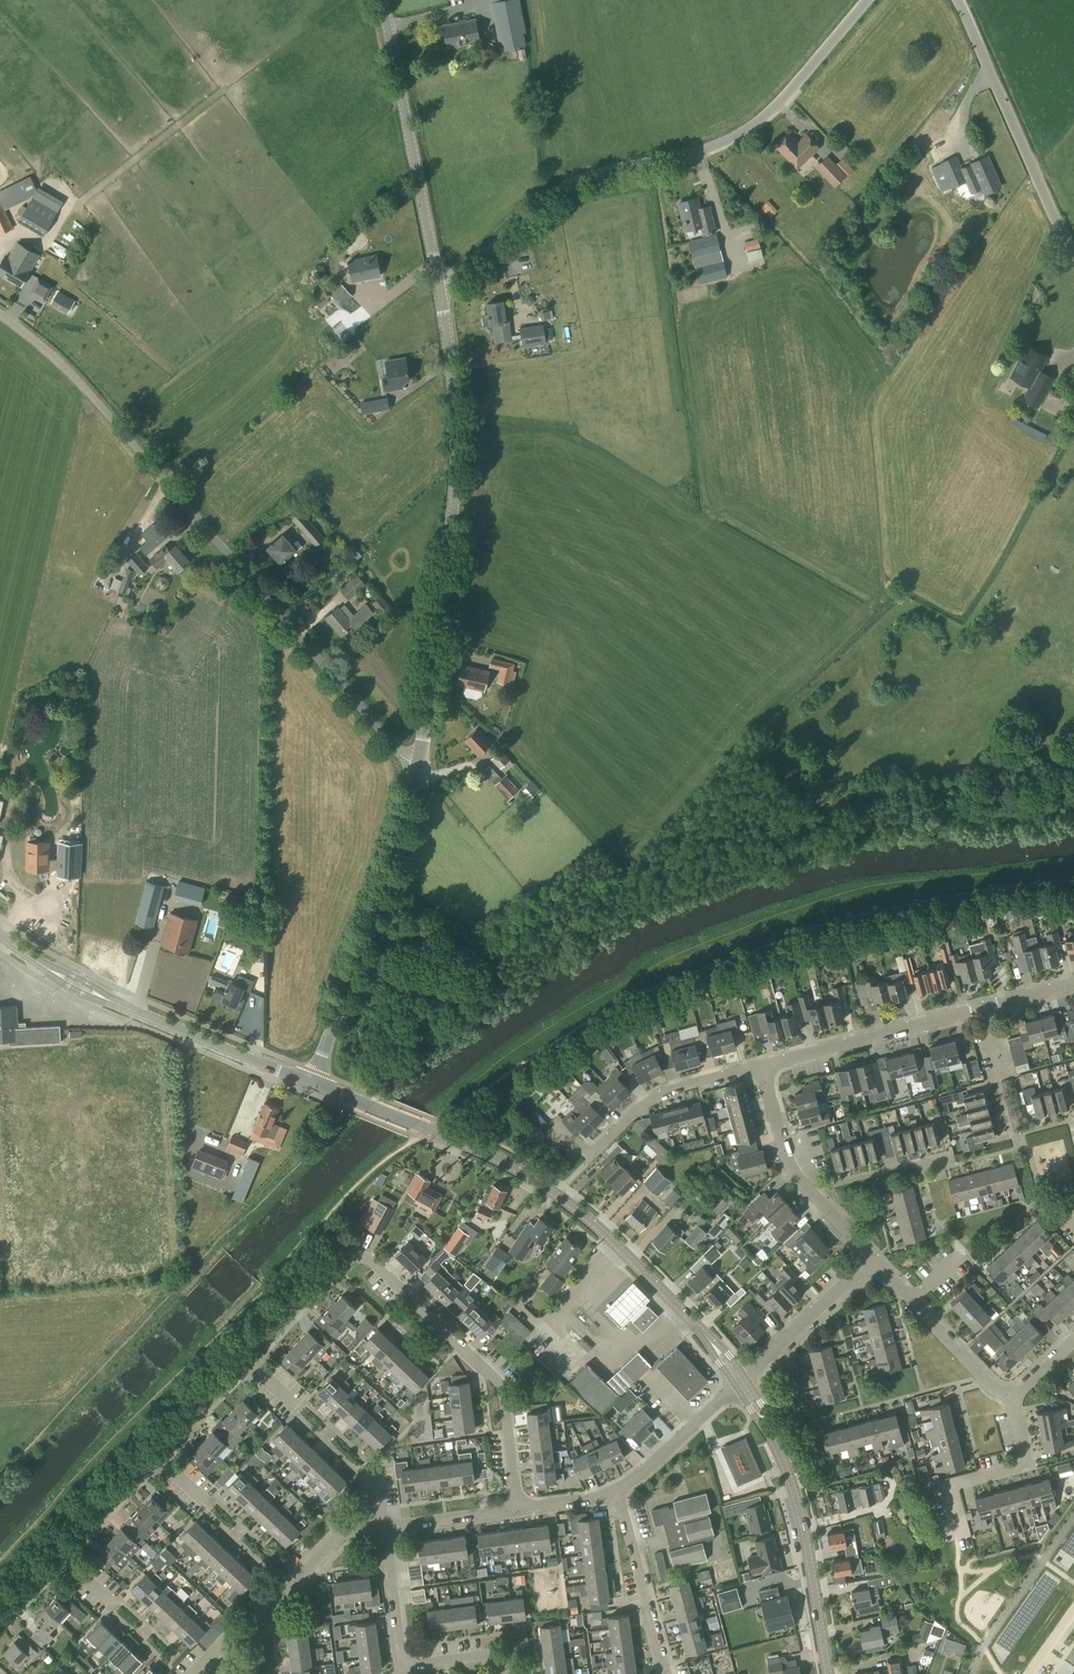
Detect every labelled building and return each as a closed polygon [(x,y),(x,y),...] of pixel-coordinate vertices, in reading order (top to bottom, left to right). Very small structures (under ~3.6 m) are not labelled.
[(526,46),(523,33),(526,33),(520,0),(504,0),(490,3),(499,51),(526,46)] [(447,48),(479,41),(475,20),(443,26),(447,48)] [(519,60),(526,59),(524,48),(517,50),(519,60)] [(798,143),(789,134),(776,146),(797,168),(819,148),(807,135),(798,143)] [(834,187),(847,176),(827,155),(815,167),(834,187)] [(961,168),(956,156),(939,163),(940,165),(935,167),(941,180),(942,180),(945,186),(949,184),(951,189),(966,182),(971,194),(982,189),(984,195),(1001,187),(987,156),(961,168)] [(847,175),(853,169),(842,158),(836,164),(847,175)] [(32,198),(18,221),(43,237),(57,213),(32,198)] [(702,218),(697,198),(678,203),(685,231),(701,227),(703,235),(715,232),(711,216),(702,218)] [(13,228),(5,210),(0,199),(0,234),(13,228)] [(770,218),(777,211),(768,201),(761,207),(770,218)] [(699,285),(727,278),(716,234),(688,241),(699,285)] [(746,252),(760,248),(758,239),(744,242),(746,252)] [(39,255),(17,243),(8,259),(3,257),(0,262),(0,275),(20,287),(39,255)] [(352,282),(381,276),(376,256),(348,262),(352,282)] [(39,278),(31,292),(46,300),(54,286),(39,278)] [(340,307),(353,297),(340,283),(328,294),(340,307)] [(74,301),(58,292),(52,303),(68,312),(74,301)] [(325,297),(317,304),(321,308),(329,301),(325,297)] [(505,320),(502,301),(487,303),(488,314),(481,315),(483,326),(493,325),(496,342),(511,340),(508,320),(505,320)] [(370,331),(375,338),(389,327),(384,320),(370,331)] [(544,329),(544,324),(520,328),(522,347),(552,343),(549,328),(544,329)] [(1047,357),(1027,347),(1011,377),(1030,387),(1023,400),(1038,407),(1047,389),(1034,382),(1047,357)] [(385,392),(403,389),(402,382),(409,380),(405,358),(386,362),(389,376),(383,377),(385,392)] [(362,414),(390,410),(388,398),(360,403),(362,414)] [(316,547),(325,538),(299,509),(290,517),(316,547)] [(138,545),(146,555),(161,542),(164,539),(150,523),(140,532),(146,538),(138,545)] [(280,565),(297,550),(283,534),(266,548),(280,565)] [(182,567),(190,561),(176,545),(169,551),(165,546),(150,559),(157,568),(168,559),(174,567),(174,570),(176,572),(180,573),(184,569),(182,567)] [(139,576),(149,567),(137,553),(127,561),(139,576)] [(349,600),(366,585),(357,574),(339,590),(349,600)] [(125,593),(131,579),(124,576),(118,590),(125,593)] [(355,630),(374,614),(366,605),(349,620),(338,608),(326,618),(342,637),(353,627),(355,630)] [(510,685),(510,684),(514,684),(517,672),(513,671),(515,664),(502,660),(496,682),(510,685)] [(484,691),(489,672),(462,666),(457,684),(464,686),(463,691),(466,696),(476,699),(481,696),(483,691),(484,691)] [(1022,712),(1014,725),(1020,728),(1027,715),(1022,712)] [(478,756),(491,743),(477,728),(463,740),(478,756)] [(513,763),(500,750),(491,759),(510,778),(520,769),(514,762),(513,763)] [(994,773),(1003,757),(996,754),(988,770),(994,773)] [(508,800),(519,790),(505,775),(494,785),(508,800)] [(527,801),(540,790),(533,782),(520,793),(527,801)] [(39,842),(39,841),(39,840),(38,839),(37,838),(36,837),(34,837),(33,837),(32,838),(31,838),(30,839),(29,842),(28,842),(27,870),(48,871),(48,867),(58,868),(58,876),(80,877),(81,844),(60,843),(59,861),(49,860),(49,843),(39,842)] [(205,887),(178,880),(174,897),(200,904),(205,887)] [(164,886),(146,881),(135,924),(153,928),(164,886)] [(189,952),(198,921),(170,913),(161,945),(189,952)] [(222,914),(218,928),(230,931),(233,917),(222,914)] [(1038,947),(1043,966),(1058,962),(1055,950),(1062,948),(1055,922),(1051,924),(1053,932),(1046,934),(1048,944),(1038,947)] [(1038,947),(1036,937),(1026,939),(1024,932),(1021,930),(1014,932),(1012,935),(1014,944),(1003,946),(1007,960),(1018,958),(1019,960),(1025,959),(1028,969),(1042,965),(1043,966),(1038,947)] [(1073,958),(1073,937),(1065,940),(1070,959),(1073,958)] [(972,958),(977,977),(978,977),(978,976),(990,973),(988,966),(996,964),(990,938),(980,940),(983,950),(970,953),(972,958)] [(264,961),(265,946),(257,946),(256,961),(264,961)] [(948,956),(947,951),(946,946),(939,947),(943,962),(935,965),(936,969),(929,970),(934,989),(949,985),(946,974),(952,972),(952,971),(951,969),(950,966),(948,956)] [(972,958),(970,953),(959,956),(958,952),(951,954),(950,950),(947,951),(948,956),(950,966),(951,969),(952,971),(952,972),(953,972),(953,976),(962,973),(964,981),(977,977),(972,958)] [(934,989),(929,970),(924,972),(923,968),(913,970),(909,957),(903,959),(910,983),(915,982),(918,993),(934,989)] [(886,984),(890,997),(891,1000),(906,996),(903,985),(909,983),(906,971),(885,977),(886,984)] [(250,991),(254,981),(238,975),(234,984),(229,982),(226,988),(216,984),(211,997),(236,1007),(244,988),(250,991)] [(890,997),(886,984),(877,986),(875,979),(856,984),(861,1005),(869,1003),(867,997),(873,995),(874,1001),(890,997)] [(823,1004),(828,1024),(843,1020),(840,1010),(847,1008),(841,985),(831,988),(835,1001),(823,1004)] [(813,1028),(828,1024),(823,1004),(811,1007),(808,994),(798,997),(799,1001),(803,1018),(804,1018),(805,1020),(810,1019),(813,1028)] [(780,1017),(780,1018),(785,1035),(785,1034),(800,1030),(797,1020),(803,1018),(799,1001),(784,1005),(787,1015),(780,1017)] [(17,1021),(17,1006),(0,1007),(0,1041),(9,1041),(10,1045),(61,1042),(60,1025),(26,1027),(26,1022),(17,1023),(17,1021)] [(785,1035),(780,1018),(774,1019),(771,1008),(746,1015),(752,1035),(768,1031),(770,1039),(785,1035)] [(1073,1030),(1073,1008),(1068,1009),(1071,1022),(1064,1024),(1067,1038),(1068,1041),(1073,1040),(1073,1031),(1073,1030)] [(1039,1018),(1043,1038),(1052,1035),(1053,1041),(1067,1038),(1064,1024),(1063,1022),(1056,1024),(1053,1014),(1039,1018)] [(1022,1042),(1024,1048),(1024,1049),(1033,1047),(1031,1041),(1043,1038),(1039,1018),(1026,1021),(1029,1031),(1020,1033),(1020,1036),(1022,1042)] [(717,1026),(724,1052),(736,1048),(733,1037),(739,1035),(735,1019),(716,1024),(717,1026)] [(723,1052),(724,1052),(717,1026),(699,1031),(699,1035),(700,1034),(702,1045),(709,1043),(712,1055),(713,1054),(714,1056),(716,1057),(722,1055),(723,1054),(723,1052)] [(69,1031),(69,1029),(64,1029),(64,1033),(70,1033),(70,1037),(81,1037),(81,1031),(69,1031)] [(683,1046),(683,1047),(678,1048),(676,1040),(681,1039),(678,1031),(665,1034),(667,1042),(662,1043),(666,1056),(673,1054),(676,1069),(678,1069),(679,1071),(689,1068),(683,1046)] [(702,1045),(700,1034),(699,1035),(681,1039),(683,1047),(683,1046),(689,1068),(699,1066),(698,1063),(700,1063),(697,1051),(703,1049),(702,1045)] [(1009,1046),(1022,1042),(1020,1036),(1007,1040),(1009,1046)] [(956,1047),(954,1041),(942,1044),(947,1064),(960,1060),(959,1056),(963,1055),(961,1046),(956,1047)] [(1010,1052),(1024,1048),(1022,1042),(1009,1046),(1010,1052)] [(935,1066),(947,1064),(942,1044),(929,1047),(931,1055),(923,1057),(928,1076),(928,1078),(931,1089),(939,1086),(935,1071),(936,1071),(935,1066)] [(608,1049),(604,1045),(599,1048),(597,1049),(601,1054),(608,1049)] [(640,1054),(651,1077),(662,1072),(657,1060),(663,1057),(658,1045),(640,1054)] [(1026,1055),(1024,1049),(1024,1048),(1010,1052),(1012,1059),(1026,1055)] [(914,1063),(911,1052),(899,1055),(904,1074),(912,1072),(914,1082),(928,1078),(928,1076),(923,1060),(914,1063)] [(641,1082),(651,1077),(640,1054),(623,1062),(629,1074),(635,1071),(641,1082)] [(890,1078),(904,1074),(899,1055),(884,1059),(887,1068),(879,1070),(881,1075),(884,1087),(892,1084),(890,1078)] [(1014,1066),(1027,1062),(1026,1055),(1012,1059),(1014,1066)] [(966,1079),(974,1077),(969,1061),(961,1063),(966,1079)] [(884,1087),(881,1075),(874,1077),(870,1063),(866,1064),(864,1062),(855,1065),(861,1088),(871,1085),(873,1092),(884,1089),(884,1087)] [(1027,1062),(1014,1066),(1016,1073),(1029,1069),(1027,1062)] [(854,1098),(852,1090),(861,1088),(855,1065),(845,1067),(845,1070),(842,1071),(845,1082),(837,1084),(842,1101),(854,1098)] [(608,1086),(622,1100),(631,1091),(622,1082),(627,1077),(616,1067),(611,1072),(612,1073),(604,1081),(608,1086)] [(1067,1096),(1073,1095),(1069,1077),(1057,1081),(1059,1088),(1053,1089),(1053,1090),(1058,1109),(1069,1107),(1067,1096)] [(590,1094),(590,1095),(600,1104),(605,1100),(613,1108),(622,1100),(608,1086),(604,1081),(598,1087),(592,1081),(585,1081),(581,1085),(590,1094)] [(743,1082),(721,1088),(726,1107),(748,1101),(743,1082)] [(798,1109),(817,1104),(815,1095),(822,1093),(819,1082),(804,1086),(806,1092),(794,1095),(798,1109)] [(1053,1090),(1053,1089),(1051,1082),(1046,1084),(1048,1091),(1042,1093),(1047,1112),(1058,1109),(1053,1090)] [(590,1095),(590,1094),(581,1085),(568,1098),(574,1104),(573,1105),(575,1107),(595,1127),(604,1118),(595,1109),(600,1104),(590,1095)] [(1047,1112),(1042,1093),(1036,1094),(1034,1087),(1021,1091),(1025,1106),(1033,1104),(1036,1115),(1047,1112)] [(953,1093),(938,1097),(940,1105),(956,1100),(957,1104),(964,1102),(966,1108),(986,1103),(983,1091),(954,1099),(953,1093)] [(730,1120),(751,1114),(748,1101),(726,1107),(730,1120)] [(274,1139),(280,1126),(273,1123),(279,1109),(264,1102),(253,1130),(274,1139)] [(687,1105),(694,1129),(699,1128),(697,1122),(705,1120),(700,1103),(688,1106),(687,1104),(687,1105)] [(969,1119),(989,1114),(986,1103),(966,1108),(967,1113),(956,1116),(958,1122),(969,1119)] [(817,1104),(798,1109),(802,1124),(813,1121),(815,1127),(830,1123),(827,1111),(820,1113),(817,1104)] [(688,1130),(694,1129),(687,1105),(675,1108),(680,1126),(687,1124),(688,1130)] [(586,1135),(595,1127),(575,1107),(561,1120),(576,1135),(581,1130),(586,1135)] [(673,1128),(680,1126),(675,1108),(662,1111),(667,1130),(668,1130),(669,1135),(674,1133),(673,1128)] [(535,1127),(544,1119),(536,1111),(528,1119),(535,1127)] [(654,1133),(667,1130),(662,1111),(661,1111),(662,1113),(650,1116),(653,1127),(647,1129),(648,1134),(654,1133)] [(923,1125),(928,1143),(931,1143),(932,1144),(940,1142),(938,1135),(945,1134),(939,1112),(927,1115),(930,1124),(923,1125)] [(733,1132),(754,1126),(751,1114),(730,1120),(733,1132)] [(972,1131),(992,1125),(989,1114),(969,1119),(958,1122),(959,1127),(970,1124),(972,1131)] [(918,1152),(910,1120),(909,1117),(904,1118),(907,1130),(901,1131),(906,1149),(909,1148),(910,1150),(917,1148),(918,1152)] [(928,1143),(923,1125),(918,1127),(916,1119),(910,1120),(918,1152),(926,1149),(925,1144),(928,1143)] [(906,1149),(901,1131),(895,1133),(893,1124),(880,1128),(884,1145),(885,1145),(892,1144),(895,1154),(903,1152),(902,1150),(906,1149)] [(992,1125),(972,1131),(973,1136),(966,1138),(970,1151),(984,1147),(982,1140),(995,1137),(992,1125)] [(743,1149),(745,1149),(744,1149),(742,1143),(758,1139),(754,1126),(733,1132),(738,1150),(738,1151),(743,1149)] [(885,1147),(885,1145),(884,1145),(880,1128),(868,1131),(870,1139),(863,1141),(868,1159),(871,1159),(871,1160),(879,1158),(877,1149),(885,1147)] [(868,1159),(863,1141),(857,1143),(855,1135),(850,1136),(857,1164),(865,1162),(865,1160),(868,1159)] [(242,1155),(248,1142),(232,1136),(226,1149),(242,1155)] [(850,1166),(857,1164),(850,1136),(845,1137),(847,1145),(841,1147),(846,1165),(849,1164),(850,1166)] [(653,1137),(646,1143),(657,1153),(654,1156),(661,1163),(670,1153),(653,1137)] [(846,1165),(841,1147),(835,1148),(832,1137),(827,1138),(829,1150),(835,1170),(843,1168),(842,1166),(846,1165)] [(686,1149),(698,1146),(697,1140),(684,1144),(686,1149)] [(624,1169),(625,1169),(630,1163),(620,1152),(623,1149),(617,1144),(605,1156),(610,1161),(599,1171),(610,1183),(624,1169)] [(222,1179),(229,1160),(198,1149),(191,1167),(222,1179)] [(743,1149),(738,1151),(740,1157),(739,1157),(743,1176),(766,1170),(761,1151),(746,1155),(745,1149),(743,1149)] [(249,1201),(262,1160),(252,1157),(238,1198),(249,1201)] [(1013,1164),(1003,1167),(1001,1167),(999,1168),(1005,1189),(1007,1188),(1015,1186),(1017,1193),(1022,1192),(1020,1184),(1018,1185),(1013,1164)] [(624,1169),(610,1183),(621,1194),(642,1173),(637,1168),(630,1175),(625,1169),(624,1169)] [(658,1196),(671,1181),(657,1168),(643,1183),(658,1196)] [(1009,1195),(1007,1188),(1005,1189),(999,1168),(986,1171),(994,1199),(996,1199),(994,1192),(1002,1190),(1004,1197),(1009,1195)] [(991,1200),(994,1199),(986,1171),(973,1174),(979,1196),(981,1195),(989,1193),(991,1200)] [(983,1202),(981,1195),(979,1196),(973,1174),(961,1178),(966,1199),(967,1199),(968,1199),(976,1197),(978,1204),(983,1202)] [(427,1187),(430,1181),(419,1175),(416,1182),(414,1181),(408,1192),(404,1199),(416,1205),(417,1203),(433,1211),(442,1195),(427,1187)] [(381,1187),(384,1181),(379,1178),(376,1185),(381,1187)] [(695,1195),(705,1183),(700,1178),(690,1190),(695,1195)] [(952,1180),(950,1181),(947,1181),(953,1203),(963,1200),(965,1207),(969,1206),(970,1206),(968,1199),(966,1199),(961,1178),(952,1180)] [(499,1208),(507,1191),(493,1184),(489,1194),(485,1192),(475,1214),(488,1220),(495,1206),(499,1208)] [(894,1205),(915,1199),(912,1186),(891,1191),(893,1202),(887,1204),(888,1209),(895,1207),(894,1205)] [(773,1217),(787,1204),(776,1192),(770,1198),(764,1191),(748,1206),(759,1219),(763,1215),(769,1221),(773,1218),(773,1217)] [(396,1201),(382,1194),(378,1201),(373,1198),(360,1224),(380,1235),(394,1209),(392,1209),(396,1201)] [(718,1215),(728,1203),(723,1198),(713,1210),(718,1215)] [(640,1231),(656,1212),(641,1199),(625,1218),(640,1231)] [(897,1215),(890,1217),(891,1221),(898,1220),(897,1217),(919,1212),(915,1199),(894,1205),(895,1207),(897,1215)] [(773,1217),(773,1218),(779,1224),(771,1232),(782,1244),(794,1232),(788,1225),(797,1217),(787,1205),(788,1205),(787,1204),(773,1217)] [(715,1240),(729,1223),(727,1222),(731,1217),(724,1212),(707,1233),(715,1240)] [(897,1217),(898,1220),(900,1228),(893,1229),(895,1234),(901,1233),(900,1230),(922,1224),(919,1212),(897,1217)] [(543,1243),(554,1227),(539,1217),(533,1227),(527,1224),(509,1252),(523,1261),(531,1248),(527,1245),(533,1237),(543,1243)] [(747,1217),(741,1221),(747,1228),(752,1224),(747,1217)] [(1028,1228),(1052,1253),(1048,1248),(1052,1245),(1047,1238),(1051,1234),(1037,1219),(1028,1228)] [(468,1245),(477,1232),(462,1221),(443,1248),(455,1256),(465,1243),(468,1245)] [(665,1253),(680,1236),(666,1224),(652,1241),(665,1253)] [(694,1248),(707,1233),(698,1224),(684,1240),(694,1248)] [(901,1233),(903,1241),(897,1242),(898,1247),(906,1245),(905,1243),(925,1238),(922,1224),(900,1230),(901,1233)] [(736,1244),(742,1238),(731,1226),(724,1231),(736,1244)] [(417,1239),(423,1233),(416,1227),(410,1232),(417,1239)] [(804,1252),(818,1238),(809,1228),(798,1237),(794,1233),(783,1243),(788,1248),(795,1242),(804,1252)] [(1048,1256),(1052,1253),(1028,1228),(1020,1235),(1034,1250),(1039,1246),(1048,1256)] [(1030,1254),(1034,1250),(1020,1235),(1011,1243),(1031,1264),(1035,1260),(1030,1254)] [(573,1265),(570,1263),(581,1249),(566,1237),(556,1251),(557,1252),(548,1263),(549,1264),(546,1267),(551,1271),(540,1286),(554,1296),(565,1282),(560,1278),(562,1276),(564,1277),(573,1265)] [(818,1238),(804,1252),(812,1261),(805,1268),(810,1273),(822,1262),(818,1258),(828,1249),(818,1238)] [(413,1273),(426,1259),(408,1242),(395,1256),(413,1273)] [(1027,1268),(1031,1264),(1011,1243),(1003,1251),(1017,1266),(1022,1262),(1027,1268)] [(704,1293),(721,1277),(718,1274),(713,1278),(708,1272),(713,1267),(711,1264),(722,1254),(713,1244),(691,1267),(695,1272),(687,1280),(698,1291),(700,1289),(704,1293)] [(742,1258),(746,1254),(737,1245),(733,1249),(742,1258)] [(433,1262),(444,1251),(439,1246),(428,1257),(433,1262)] [(500,1272),(510,1257),(501,1250),(491,1265),(500,1272)] [(1059,1251),(1055,1255),(1058,1258),(1063,1254),(1060,1250),(1059,1251)] [(1073,1258),(1073,1251),(1073,1250),(1062,1259),(1067,1265),(1073,1258)] [(447,1281),(441,1275),(447,1268),(443,1264),(450,1256),(444,1251),(433,1262),(424,1271),(431,1277),(424,1283),(435,1294),(447,1281)] [(1017,1266),(1003,1251),(994,1259),(1014,1280),(1018,1276),(1013,1270),(1017,1266)] [(758,1266),(764,1260),(757,1253),(751,1259),(758,1266)] [(803,1256),(796,1263),(802,1270),(809,1262),(803,1256)] [(1010,1283),(1014,1280),(994,1259),(986,1267),(999,1282),(1005,1277),(1010,1283)] [(774,1285),(792,1303),(802,1294),(791,1281),(796,1276),(787,1265),(779,1272),(783,1276),(774,1285)] [(762,1283),(770,1275),(766,1272),(758,1279),(762,1283)] [(986,1276),(992,1282),(996,1278),(991,1272),(986,1276)] [(458,1303),(472,1289),(481,1278),(476,1274),(467,1286),(464,1284),(463,1285),(452,1275),(447,1281),(435,1294),(446,1304),(452,1298),(458,1303)] [(1072,1279),(1068,1274),(1063,1278),(1073,1290),(1073,1278),(1072,1279)] [(721,1277),(704,1293),(703,1294),(716,1308),(724,1300),(730,1306),(746,1291),(742,1287),(735,1293),(721,1277)] [(1063,1278),(1060,1281),(1064,1286),(1059,1291),(1073,1307),(1073,1290),(1063,1278)] [(633,1279),(606,1306),(622,1322),(629,1315),(634,1319),(650,1304),(645,1299),(649,1295),(633,1279)] [(781,1313),(792,1303),(774,1285),(765,1293),(761,1289),(754,1296),(764,1306),(770,1301),(781,1313)] [(468,1325),(481,1312),(471,1302),(478,1294),(472,1289),(458,1303),(464,1309),(458,1315),(468,1325)] [(1059,1291),(1055,1295),(1050,1289),(1046,1293),(1051,1299),(1066,1314),(1066,1315),(1073,1307),(1059,1291)] [(959,1313),(980,1293),(976,1290),(970,1295),(965,1291),(951,1304),(959,1313)] [(967,1322),(981,1308),(978,1304),(984,1298),(980,1293),(959,1313),(967,1322)] [(1057,1323),(1066,1315),(1066,1314),(1051,1299),(1046,1293),(1042,1297),(1047,1302),(1043,1306),(1041,1303),(1039,1304),(1038,1303),(1032,1308),(1034,1310),(1033,1311),(1044,1322),(1051,1316),(1057,1323)] [(346,1318),(356,1307),(342,1294),(332,1305),(346,1318)] [(748,1344),(763,1330),(750,1316),(756,1311),(748,1303),(739,1311),(744,1317),(733,1328),(748,1344)] [(866,1323),(887,1317),(884,1304),(863,1310),(865,1320),(858,1322),(860,1327),(867,1325),(866,1323)] [(346,1318),(332,1305),(322,1316),(330,1323),(325,1328),(337,1339),(342,1333),(339,1330),(343,1325),(346,1325),(350,1321),(346,1318)] [(975,1330),(989,1317),(996,1311),(992,1306),(986,1312),(981,1308),(967,1322),(975,1330)] [(657,1316),(648,1307),(633,1321),(643,1331),(657,1316)] [(500,1323),(510,1332),(521,1342),(531,1331),(510,1310),(502,1320),(500,1323)] [(999,1314),(996,1311),(989,1317),(993,1320),(999,1314)] [(1029,1320),(1025,1324),(1016,1314),(1012,1319),(1014,1322),(1035,1344),(1043,1336),(1037,1329),(1044,1322),(1033,1311),(1026,1317),(1029,1320)] [(500,1323),(502,1320),(495,1314),(489,1320),(481,1312),(468,1325),(479,1335),(485,1328),(500,1343),(510,1332),(500,1323)] [(869,1335),(891,1330),(887,1317),(866,1323),(867,1325),(869,1333),(862,1335),(863,1339),(870,1338),(869,1335)] [(366,1336),(375,1326),(366,1318),(357,1327),(366,1336)] [(1012,1336),(1026,1351),(1035,1344),(1014,1322),(1011,1325),(1017,1331),(1012,1335),(1012,1336)] [(1026,1351),(1012,1336),(1008,1340),(999,1331),(995,1334),(989,1327),(989,1328),(1018,1359),(1026,1351)] [(373,1351),(387,1337),(378,1328),(367,1340),(364,1338),(354,1348),(361,1355),(368,1347),(373,1351)] [(1009,1367),(1018,1359),(989,1328),(978,1338),(985,1345),(987,1343),(1001,1358),(996,1363),(1003,1370),(1007,1365),(1009,1367)] [(309,1330),(298,1342),(318,1361),(322,1357),(315,1351),(321,1345),(326,1350),(332,1343),(321,1332),(316,1337),(309,1330)] [(873,1348),(894,1343),(891,1330),(869,1335),(870,1338),(872,1346),(865,1348),(866,1352),(873,1351),(873,1348)] [(376,1365),(395,1345),(387,1337),(373,1351),(377,1356),(371,1361),(376,1365)] [(314,1365),(318,1361),(298,1342),(287,1353),(293,1359),(288,1365),(300,1376),(306,1369),(302,1365),(308,1359),(314,1365)] [(876,1361),(897,1356),(894,1343),(873,1348),(873,1351),(875,1359),(868,1360),(870,1365),(877,1363),(876,1361)] [(389,1367),(403,1353),(395,1345),(376,1365),(379,1369),(385,1363),(389,1367)] [(688,1398),(708,1380),(677,1346),(657,1365),(688,1398)] [(813,1365),(834,1359),(831,1346),(809,1352),(812,1362),(805,1364),(807,1369),(813,1367),(813,1365)] [(634,1381),(650,1365),(638,1352),(622,1367),(634,1381)] [(392,1381),(412,1361),(403,1353),(389,1367),(394,1371),(388,1377),(392,1381)] [(876,1361),(877,1363),(879,1372),(872,1373),(873,1378),(880,1376),(880,1374),(901,1369),(897,1356),(876,1361)] [(346,1370),(351,1365),(345,1358),(340,1364),(346,1370)] [(816,1378),(838,1372),(834,1359),(813,1365),(813,1367),(815,1375),(811,1376),(811,1375),(801,1377),(802,1382),(810,1379),(810,1381),(817,1379),(816,1378)] [(406,1383),(420,1368),(412,1361),(392,1381),(396,1385),(402,1379),(406,1383)] [(601,1415),(620,1395),(587,1363),(567,1383),(601,1415)] [(366,1375),(369,1371),(361,1364),(358,1367),(366,1375)] [(420,1368),(406,1383),(410,1387),(405,1393),(409,1397),(429,1377),(420,1368)] [(820,1391),(841,1385),(838,1372),(816,1378),(817,1379),(819,1388),(812,1390),(814,1394),(820,1392),(820,1391)] [(326,1400),(346,1379),(342,1376),(336,1382),(331,1377),(317,1392),(326,1400)] [(334,1408),(348,1393),(344,1389),(350,1383),(346,1379),(326,1400),(334,1408)] [(450,1397),(470,1394),(468,1382),(448,1385),(441,1386),(442,1391),(449,1390),(450,1397)] [(393,1384),(388,1391),(397,1399),(403,1393),(393,1384)] [(820,1391),(820,1392),(822,1400),(816,1402),(817,1407),(825,1405),(824,1404),(845,1398),(841,1385),(820,1391)] [(630,1388),(621,1396),(629,1404),(637,1396),(630,1388)] [(343,1416),(365,1393),(361,1389),(353,1398),(348,1393),(334,1408),(343,1416)] [(351,1424),(365,1410),(361,1405),(366,1400),(362,1396),(365,1393),(343,1416),(351,1424)] [(444,1409),(471,1405),(470,1394),(450,1397),(450,1402),(443,1403),(444,1409)] [(233,1411),(247,1424),(253,1429),(256,1425),(251,1420),(256,1414),(260,1418),(265,1413),(253,1401),(249,1406),(243,1400),(233,1411)] [(369,1414),(365,1410),(351,1424),(360,1432),(379,1411),(383,1408),(378,1403),(374,1407),(375,1408),(369,1414)] [(932,1421),(951,1416),(948,1403),(920,1411),(921,1416),(930,1413),(932,1421)] [(548,1422),(562,1420),(560,1404),(546,1406),(547,1410),(527,1413),(528,1425),(548,1422)] [(452,1420),(473,1417),(471,1405),(444,1409),(444,1414),(452,1413),(452,1420)] [(665,1405),(654,1415),(673,1433),(683,1423),(665,1405)] [(1040,1425),(1058,1422),(1057,1415),(1066,1413),(1065,1407),(1037,1413),(1040,1425)] [(653,1421),(642,1408),(621,1427),(630,1436),(632,1434),(641,1443),(651,1433),(644,1426),(651,1419),(653,1421)] [(239,1432),(247,1424),(233,1411),(223,1421),(229,1426),(224,1431),(237,1443),(243,1436),(239,1432)] [(368,1440),(382,1426),(378,1421),(383,1415),(379,1411),(360,1432),(368,1440)] [(909,1426),(917,1424),(915,1413),(907,1415),(909,1426)] [(903,1443),(898,1425),(906,1423),(903,1414),(896,1416),(895,1414),(883,1417),(888,1437),(896,1435),(898,1444),(903,1443)] [(926,1435),(955,1428),(951,1416),(932,1421),(934,1428),(925,1430),(926,1435)] [(452,1420),(445,1420),(447,1432),(474,1429),(473,1417),(452,1420)] [(871,1421),(878,1449),(883,1448),(881,1439),(888,1437),(883,1417),(871,1421)] [(1042,1438),(1061,1435),(1060,1427),(1069,1425),(1068,1420),(1058,1422),(1040,1425),(1042,1438)] [(874,1450),(878,1449),(871,1421),(858,1424),(864,1443),(871,1441),(874,1450)] [(549,1428),(548,1422),(528,1425),(530,1436),(558,1432),(557,1427),(549,1428)] [(382,1426),(368,1440),(377,1448),(396,1428),(392,1424),(386,1430),(382,1426)] [(856,1445),(864,1443),(858,1424),(846,1427),(854,1456),(859,1454),(856,1445)] [(282,1447),(295,1433),(286,1425),(273,1439),(278,1443),(272,1449),(276,1453),(282,1447)] [(849,1457),(854,1456),(846,1427),(834,1430),(839,1450),(846,1448),(849,1457)] [(939,1445),(958,1440),(955,1428),(926,1435),(927,1440),(930,1439),(932,1447),(939,1445)] [(832,1452),(839,1450),(834,1430),(821,1434),(829,1462),(835,1461),(832,1452)] [(213,1432),(203,1442),(216,1454),(226,1444),(232,1449),(237,1443),(224,1431),(219,1437),(213,1432)] [(605,1443),(613,1462),(624,1457),(623,1455),(631,1447),(614,1431),(613,1432),(608,1434),(611,1441),(605,1443)] [(532,1448),(551,1445),(551,1439),(559,1438),(558,1432),(530,1436),(532,1448)] [(290,1455),(304,1441),(295,1433),(282,1447),(276,1453),(280,1457),(286,1451),(290,1455)] [(396,1437),(392,1433),(387,1438),(392,1443),(396,1437)] [(1061,1435),(1042,1438),(1044,1451),(1073,1446),(1072,1440),(1062,1442),(1061,1435)] [(738,1486),(763,1475),(746,1437),(721,1448),(738,1486)] [(613,1462),(605,1443),(599,1446),(596,1439),(592,1441),(603,1467),(613,1462)] [(942,1458),(961,1453),(958,1440),(939,1445),(940,1452),(931,1455),(932,1460),(942,1458)] [(293,1469),(312,1449),(304,1441),(290,1455),(294,1459),(289,1465),(293,1469)] [(592,1471),(603,1467),(592,1441),(581,1446),(584,1453),(592,1471)] [(207,1474),(213,1468),(208,1463),(216,1454),(203,1442),(193,1453),(200,1460),(199,1461),(205,1468),(203,1470),(207,1474)] [(533,1459),(561,1455),(560,1450),(552,1451),(551,1445),(532,1448),(533,1459)] [(265,1462),(271,1455),(262,1446),(255,1453),(265,1462)] [(462,1482),(459,1462),(454,1463),(452,1448),(446,1449),(447,1455),(446,1455),(450,1484),(462,1482)] [(592,1471),(584,1453),(578,1455),(576,1448),(570,1451),(581,1476),(592,1471)] [(918,1458),(926,1456),(924,1448),(916,1450),(918,1458)] [(320,1457),(312,1449),(293,1469),(297,1473),(298,1471),(303,1475),(306,1471),(320,1457)] [(459,1462),(462,1482),(474,1480),(471,1460),(472,1460),(471,1452),(458,1453),(460,1462),(459,1462)] [(479,1461),(486,1460),(484,1452),(477,1453),(479,1461)] [(964,1463),(967,1462),(965,1455),(962,1456),(961,1453),(942,1458),(944,1465),(934,1467),(936,1472),(964,1465),(964,1463)] [(439,1485),(450,1484),(446,1455),(442,1456),(443,1464),(436,1465),(439,1485)] [(535,1471),(555,1468),(554,1462),(562,1461),(561,1455),(533,1459),(535,1471)] [(310,1485),(329,1465),(320,1457),(306,1471),(311,1475),(305,1481),(310,1485)] [(439,1485),(436,1465),(431,1466),(429,1458),(423,1459),(427,1487),(428,1487),(429,1490),(435,1489),(435,1486),(439,1485)] [(416,1489),(427,1487),(423,1459),(419,1459),(420,1468),(413,1469),(416,1489)] [(416,1489),(413,1469),(408,1469),(407,1461),(394,1463),(396,1479),(402,1478),(404,1490),(416,1489)] [(323,1487),(337,1473),(329,1465),(310,1485),(314,1489),(319,1483),(323,1487)] [(920,1479),(929,1477),(926,1465),(917,1467),(920,1479)] [(223,1486),(236,1472),(230,1466),(217,1480),(214,1483),(219,1488),(222,1485),(223,1486)] [(555,1468),(535,1471),(536,1483),(564,1479),(563,1473),(555,1474),(555,1468)] [(235,1496),(254,1476),(250,1472),(245,1478),(240,1474),(226,1488),(235,1496)] [(337,1473),(323,1487),(328,1492),(322,1497),(327,1501),(338,1489),(344,1482),(346,1481),(337,1473)] [(283,1479),(288,1484),(292,1479),(287,1475),(283,1479)] [(243,1504),(257,1490),(253,1486),(258,1480),(254,1476),(235,1496),(243,1504)] [(1052,1488),(1058,1487),(1058,1486),(1056,1477),(1050,1479),(1052,1488)] [(1036,1482),(1041,1501),(1049,1499),(1051,1509),(1056,1507),(1049,1479),(1036,1482)] [(349,1486),(344,1482),(338,1489),(343,1494),(349,1487),(349,1486)] [(1034,1503),(1041,1501),(1036,1482),(1024,1485),(1031,1514),(1036,1513),(1034,1503)] [(883,1500),(879,1483),(859,1488),(859,1487),(849,1489),(837,1492),(842,1511),(854,1508),(853,1507),(862,1505),(862,1506),(876,1503),(876,1502),(883,1500)] [(1027,1515),(1031,1514),(1024,1485),(1012,1489),(1017,1508),(1024,1506),(1027,1515)] [(260,1520),(274,1505),(270,1502),(275,1496),(275,1495),(280,1490),(276,1487),(271,1492),(251,1512),(260,1520)] [(251,1512),(271,1492),(267,1488),(261,1494),(257,1490),(243,1504),(251,1512)] [(1009,1530),(1014,1529),(1009,1510),(1017,1508),(1012,1489),(999,1492),(1009,1530)] [(1005,1531),(1009,1530),(999,1492),(987,1495),(992,1515),(1000,1513),(1005,1531)] [(668,1507),(651,1511),(655,1526),(663,1524),(670,1550),(668,1550),(673,1569),(706,1561),(702,1542),(714,1540),(713,1535),(714,1535),(709,1516),(708,1517),(707,1512),(711,1511),(707,1493),(673,1502),(674,1507),(669,1509),(668,1507)] [(985,1516),(992,1515),(987,1495),(975,1498),(982,1527),(987,1525),(985,1516)] [(165,1496),(158,1503),(152,1497),(142,1507),(155,1520),(156,1519),(160,1524),(176,1507),(165,1496)] [(750,1507),(748,1498),(732,1503),(735,1511),(745,1508),(752,1532),(771,1527),(767,1513),(765,1513),(762,1504),(750,1507)] [(268,1528),(288,1508),(284,1504),(278,1510),(274,1505),(260,1520),(268,1528)] [(151,1525),(155,1520),(142,1507),(132,1517),(138,1523),(132,1528),(145,1540),(155,1529),(151,1525)] [(276,1536),(291,1521),(287,1517),(292,1512),(288,1508),(268,1528),(276,1536)] [(580,1532),(600,1529),(598,1517),(587,1519),(586,1512),(569,1514),(572,1533),(580,1532)] [(291,1521),(276,1536),(285,1544),(299,1529),(307,1521),(303,1517),(295,1525),(291,1521)] [(885,1538),(882,1519),(872,1521),(875,1534),(876,1534),(877,1540),(885,1538)] [(185,1549),(204,1529),(196,1520),(181,1536),(186,1540),(181,1545),(185,1549)] [(533,1547),(539,1546),(536,1526),(533,1526),(531,1523),(526,1524),(525,1527),(529,1555),(534,1555),(533,1547)] [(536,1526),(539,1546),(545,1545),(546,1553),(552,1552),(548,1524),(536,1526)] [(523,1556),(529,1555),(525,1527),(513,1529),(516,1549),(522,1548),(523,1556)] [(127,1534),(122,1528),(111,1539),(125,1551),(135,1541),(141,1547),(147,1542),(145,1540),(132,1528),(127,1534)] [(198,1552),(213,1537),(204,1529),(185,1549),(189,1553),(194,1548),(198,1552)] [(510,1550),(516,1549),(513,1529),(502,1531),(505,1559),(511,1558),(510,1550)] [(574,1544),(601,1541),(600,1529),(580,1532),(581,1538),(573,1539),(574,1544)] [(846,1546),(846,1543),(854,1542),(853,1531),(844,1532),(844,1530),(827,1533),(828,1534),(826,1536),(827,1540),(829,1541),(830,1548),(846,1546)] [(500,1559),(505,1559),(502,1531),(490,1532),(493,1552),(499,1551),(500,1559)] [(487,1553),(493,1552),(490,1532),(478,1534),(482,1562),(488,1561),(487,1553)] [(462,1556),(463,1564),(468,1564),(465,1536),(453,1537),(455,1557),(462,1556)] [(202,1565),(221,1545),(213,1537),(198,1552),(203,1556),(198,1561),(202,1565)] [(450,1558),(455,1557),(453,1537),(441,1539),(445,1567),(451,1566),(450,1558)] [(773,1537),(756,1541),(759,1553),(747,1556),(751,1573),(761,1571),(762,1576),(781,1571),(778,1559),(773,1537)] [(125,1551),(111,1539),(101,1549),(108,1556),(103,1561),(116,1574),(122,1568),(115,1561),(125,1551)] [(440,1567),(445,1567),(441,1539),(430,1540),(432,1560),(439,1559),(440,1567)] [(428,1569),(427,1561),(432,1560),(430,1540),(419,1542),(422,1570),(428,1569)] [(583,1555),(603,1552),(601,1541),(574,1544),(574,1550),(582,1549),(583,1555)] [(215,1568),(229,1553),(221,1545),(202,1565),(206,1569),(211,1564),(215,1568)] [(166,1547),(161,1553),(169,1560),(174,1554),(166,1547)] [(407,1553),(407,1560),(421,1558),(420,1551),(407,1553)] [(577,1567),(604,1564),(603,1552),(583,1555),(584,1560),(576,1562),(577,1567)] [(656,1561),(664,1559),(662,1552),(654,1554),(656,1561)] [(156,1558),(164,1565),(166,1563),(169,1560),(161,1553),(156,1558)] [(218,1581),(238,1561),(229,1553),(215,1568),(219,1572),(214,1577),(218,1581)] [(421,1565),(421,1558),(407,1560),(408,1566),(421,1565)] [(849,1560),(848,1558),(832,1561),(835,1575),(862,1570),(860,1558),(849,1560)] [(232,1584),(246,1569),(238,1561),(218,1581),(222,1585),(228,1580),(232,1584)] [(586,1578),(606,1575),(604,1564),(577,1567),(578,1573),(585,1572),(586,1578)] [(408,1566),(409,1573),(422,1571),(421,1565),(408,1566)] [(888,1567),(869,1570),(870,1575),(889,1572),(888,1567)] [(246,1569),(232,1584),(236,1588),(227,1598),(236,1606),(250,1592),(245,1587),(255,1577),(246,1569)] [(409,1573),(410,1580),(423,1578),(422,1571),(409,1573)] [(131,1588),(134,1591),(132,1593),(138,1598),(160,1576),(155,1572),(150,1578),(145,1574),(131,1588)] [(525,1574),(516,1575),(517,1576),(517,1584),(526,1583),(525,1574)] [(881,1586),(893,1583),(891,1574),(879,1577),(881,1586)] [(580,1590),(608,1587),(606,1575),(586,1578),(587,1584),(579,1585),(580,1590)] [(145,1602),(148,1604),(162,1590),(158,1586),(164,1580),(160,1576),(138,1598),(144,1604),(145,1602)] [(357,1578),(360,1599),(366,1598),(367,1605),(373,1604),(372,1597),(369,1577),(357,1578)] [(355,1600),(360,1599),(357,1578),(346,1580),(350,1608),(356,1607),(355,1600)] [(673,1597),(692,1592),(690,1585),(698,1583),(696,1578),(670,1585),(673,1597)] [(344,1608),(350,1608),(346,1580),(334,1582),(337,1602),(343,1601),(344,1608)] [(742,1606),(736,1586),(717,1592),(722,1611),(742,1606)] [(880,1598),(877,1586),(868,1588),(851,1592),(855,1607),(872,1603),(871,1600),(880,1598)] [(608,1587),(580,1590),(581,1596),(588,1595),(589,1601),(609,1598),(608,1587)] [(777,1596),(774,1587),(758,1591),(762,1605),(768,1603),(775,1628),(794,1623),(786,1593),(777,1596)] [(156,1613),(176,1592),(172,1588),(166,1594),(162,1590),(148,1604),(151,1607),(149,1609),(155,1614),(156,1613)] [(411,1590),(412,1597),(425,1595),(424,1588),(411,1590)] [(511,1598),(513,1619),(525,1617),(521,1589),(516,1590),(517,1597),(511,1598)] [(513,1619),(511,1598),(505,1599),(504,1591),(498,1592),(502,1620),(513,1619)] [(165,1621),(179,1606),(185,1600),(176,1592),(156,1613),(155,1614),(161,1620),(162,1618),(165,1621)] [(490,1622),(502,1620),(498,1592),(493,1593),(494,1600),(481,1602),(483,1612),(489,1611),(490,1622)] [(676,1608),(703,1601),(701,1596),(694,1598),(692,1592),(673,1597),(676,1608)] [(443,1628),(454,1627),(449,1594),(445,1595),(445,1599),(444,1600),(445,1607),(439,1608),(443,1628)] [(465,1625),(462,1605),(456,1605),(455,1598),(454,1598),(454,1595),(450,1596),(449,1594),(454,1627),(465,1625)] [(462,1605),(465,1625),(477,1623),(477,1622),(482,1622),(478,1594),(467,1596),(468,1604),(462,1605)] [(425,1595),(412,1597),(413,1603),(426,1601),(425,1595)] [(45,1609),(59,1622),(69,1611),(81,1621),(87,1615),(68,1597),(62,1603),(56,1597),(45,1609)] [(443,1628),(439,1608),(434,1609),(432,1601),(427,1602),(428,1610),(427,1610),(428,1615),(429,1623),(430,1630),(443,1628)] [(679,1619),(698,1614),(696,1608),(704,1606),(703,1601),(676,1608),(679,1619)] [(173,1629),(193,1608),(189,1604),(183,1610),(179,1606),(165,1621),(173,1629)] [(182,1637),(196,1622),(192,1618),(197,1612),(193,1608),(173,1629),(182,1637)] [(49,1632),(59,1622),(45,1609),(35,1620),(40,1625),(35,1631),(48,1643),(54,1637),(49,1632)] [(609,1629),(630,1626),(628,1614),(602,1617),(601,1611),(593,1612),(594,1619),(600,1618),(601,1624),(609,1623),(609,1629)] [(863,1646),(865,1645),(867,1652),(883,1648),(882,1642),(884,1641),(882,1635),(899,1631),(895,1612),(880,1616),(882,1624),(870,1626),(870,1628),(859,1631),(863,1646)] [(216,1618),(226,1628),(231,1623),(221,1613),(216,1618)] [(682,1631),(709,1623),(707,1618),(700,1620),(698,1614),(679,1619),(682,1631)] [(416,1625),(429,1623),(428,1615),(415,1617),(416,1625)] [(222,1633),(226,1628),(216,1618),(211,1623),(222,1633)] [(561,1635),(561,1629),(569,1628),(568,1622),(560,1623),(559,1618),(542,1621),(542,1626),(540,1626),(542,1638),(561,1635)] [(925,1619),(920,1632),(929,1636),(934,1623),(925,1619)] [(190,1645),(197,1638),(202,1633),(207,1628),(210,1624),(206,1620),(200,1626),(196,1622),(182,1637),(190,1645)] [(98,1646),(111,1632),(100,1621),(87,1635),(98,1646)] [(357,1636),(377,1634),(376,1622),(348,1626),(348,1631),(356,1630),(357,1636)] [(217,1638),(222,1633),(211,1623),(210,1624),(207,1628),(217,1638)] [(704,1637),(702,1630),(710,1628),(709,1623),(682,1631),(685,1642),(704,1637)] [(298,1632),(287,1634),(289,1645),(309,1643),(308,1637),(316,1636),(314,1624),(297,1626),(298,1632)] [(603,1641),(631,1637),(630,1626),(609,1629),(610,1635),(603,1636),(603,1641)] [(212,1643),(217,1638),(207,1628),(202,1633),(212,1643)] [(108,1655),(121,1641),(111,1632),(98,1646),(108,1655)] [(207,1648),(212,1643),(202,1633),(197,1638),(207,1648)] [(351,1649),(379,1645),(377,1634),(357,1636),(358,1642),(350,1643),(351,1649)] [(580,1644),(585,1644),(584,1637),(570,1639),(569,1634),(561,1635),(542,1638),(543,1649),(571,1646),(580,1644)] [(704,1637),(685,1642),(688,1654),(715,1646),(712,1635),(704,1637)] [(613,1651),(633,1649),(631,1637),(603,1641),(604,1647),(612,1646),(613,1651)] [(22,1647),(15,1641),(4,1652),(18,1665),(24,1659),(28,1664),(42,1650),(37,1645),(34,1648),(28,1642),(22,1647)] [(118,1665),(131,1651),(121,1641),(108,1655),(118,1665)] [(290,1657),(319,1653),(318,1648),(310,1649),(309,1643),(289,1645),(290,1657)] [(360,1659),(380,1656),(379,1645),(351,1649),(351,1654),(359,1653),(360,1659)] [(572,1651),(571,1646),(543,1649),(545,1661),(564,1658),(564,1652),(572,1651)] [(606,1664),(634,1660),(633,1649),(613,1651),(613,1652),(605,1653),(606,1664)] [(118,1665),(114,1669),(119,1673),(121,1673),(124,1670),(128,1673),(130,1673),(142,1661),(131,1651),(118,1665)] [(81,1663),(85,1659),(77,1652),(74,1656),(81,1663)] [(292,1668),(312,1666),(311,1660),(319,1659),(319,1653),(290,1657),(292,1668)] [(360,1659),(361,1665),(353,1666),(353,1667),(348,1667),(349,1673),(355,1673),(355,1672),(382,1668),(380,1656),(360,1659)] [(799,1666),(782,1668),(781,1662),(780,1656),(767,1658),(770,1673),(800,1673),(799,1666)] [(566,1670),(574,1669),(573,1657),(564,1658),(545,1661),(546,1672),(566,1670)] [(901,1657),(886,1660),(889,1673),(904,1673),(901,1657)] [(85,1659),(81,1663),(88,1670),(92,1666),(85,1659)] [(606,1664),(607,1670),(615,1669),(616,1673),(621,1673),(636,1672),(634,1660),(606,1664)] [(334,1663),(326,1664),(327,1673),(336,1673),(334,1663)] [(292,1668),(293,1673),(321,1673),(321,1671),(313,1672),(312,1666),(292,1668)]
